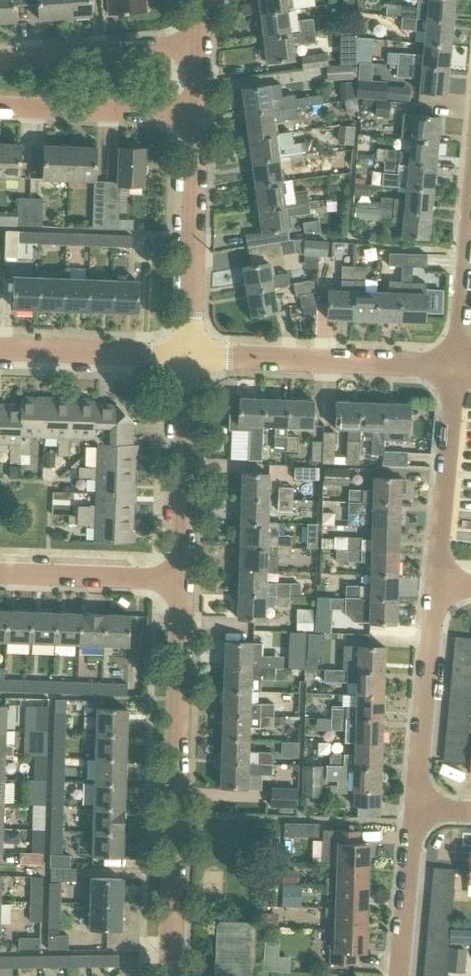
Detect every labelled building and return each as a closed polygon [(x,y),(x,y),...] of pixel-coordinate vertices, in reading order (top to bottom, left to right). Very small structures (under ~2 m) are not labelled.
[(26,5),(25,0),(0,0),(0,24),(14,23),(13,6),(26,5)] [(63,0),(25,0),(26,5),(37,4),(38,22),(65,20),(63,0)] [(65,20),(91,18),(89,0),(63,0),(65,20)] [(115,15),(145,13),(144,0),(114,0),(115,15)] [(287,11),(293,10),(292,0),(253,0),(255,15),(287,11)] [(426,19),(442,21),(454,22),(456,0),(428,0),(427,7),(402,5),(402,17),(416,18),(426,19)] [(290,34),(287,11),(255,15),(257,28),(262,28),(263,37),(290,34)] [(334,17),(315,20),(317,31),(336,29),(334,17)] [(416,18),(402,17),(401,29),(415,30),(416,18)] [(298,20),(299,33),(314,31),(313,18),(298,20)] [(424,43),(451,46),(454,22),(442,21),(426,19),(424,43)] [(314,31),(299,33),(290,34),(263,37),(267,63),(293,59),(292,47),(316,44),(314,31)] [(388,64),(397,65),(449,70),(451,46),(424,43),(423,55),(389,52),(388,64)] [(301,58),(303,70),(328,66),(327,55),(301,58)] [(449,70),(397,65),(396,77),(420,79),(419,91),(447,94),(449,70)] [(328,67),(328,80),(352,79),(352,66),(328,67)] [(357,80),(356,98),(384,101),(386,82),(357,80)] [(241,90),(245,114),(296,107),(321,104),(321,96),(308,98),(308,97),(296,98),(295,94),(282,96),(281,84),(241,90)] [(245,114),(248,138),(275,134),(273,121),(283,119),(283,121),(297,118),(296,107),(245,114)] [(410,139),(438,142),(440,118),(413,115),(412,126),(404,125),(403,129),(402,129),(401,138),(410,139)] [(288,157),(303,155),(317,154),(315,140),(276,145),(275,134),(248,138),(251,162),(278,158),(288,157)] [(376,160),(384,161),(399,163),(408,163),(436,166),(438,142),(410,139),(409,151),(377,148),(376,160)] [(6,188),(7,178),(19,178),(20,145),(0,144),(0,188),(6,188)] [(44,180),(69,180),(70,147),(45,146),(44,180)] [(70,147),(69,180),(95,181),(96,147),(70,147)] [(118,184),(144,185),(145,149),(120,148),(118,184)] [(303,155),(288,157),(290,167),(290,168),(304,166),(303,155)] [(281,182),(278,158),(251,162),(254,185),(281,182)] [(397,174),(399,163),(384,161),(383,173),(397,174)] [(407,174),(406,187),(433,190),(436,166),(408,163),(407,174)] [(281,182),(254,185),(258,209),(285,206),(281,182)] [(355,193),(370,195),(371,184),(356,182),(355,193)] [(381,197),(380,209),(431,214),(433,190),(406,187),(405,200),(396,199),(396,198),(381,197)] [(294,204),(309,203),(307,190),(292,192),(294,204)] [(17,225),(29,226),(30,198),(18,198),(17,225)] [(30,198),(29,226),(42,226),(43,199),(30,198)] [(92,228),(106,229),(106,201),(93,201),(92,228)] [(106,229),(118,229),(119,202),(106,201),(106,229)] [(310,210),(309,203),(294,204),(295,216),(310,214),(310,210)] [(294,204),(285,206),(258,209),(263,245),(280,242),(289,241),(286,217),(295,216),(294,204)] [(355,218),(379,220),(380,209),(356,207),(356,208),(355,218)] [(379,220),(379,221),(403,223),(401,236),(429,238),(431,214),(380,209),(379,220)] [(321,234),(319,221),(303,223),(304,233),(321,234)] [(20,243),(41,244),(42,232),(7,231),(6,259),(20,259),(20,243)] [(41,244),(67,245),(68,233),(42,232),(41,244)] [(92,233),(68,233),(67,245),(91,246),(92,233)] [(116,234),(92,233),(91,246),(116,247),(116,234)] [(116,234),(116,247),(132,247),(132,235),(116,234)] [(327,241),(305,239),(304,254),(326,255),(327,241)] [(280,242),(282,255),(294,253),(292,240),(289,241),(280,242)] [(242,267),(247,291),(273,286),(290,283),(288,272),(271,275),(268,258),(282,255),(280,242),(263,245),(248,248),(251,265),(242,267)] [(389,266),(402,266),(402,253),(389,253),(389,266)] [(402,253),(402,266),(401,281),(400,322),(424,323),(426,284),(412,283),(412,267),(427,267),(427,254),(402,253)] [(327,319),(352,320),(353,266),(342,266),(341,289),(328,289),(327,319)] [(352,320),(376,321),(377,291),(365,290),(366,267),(353,266),(352,320)] [(14,307),(40,308),(41,278),(15,277),(14,307)] [(66,280),(41,278),(40,308),(65,309),(66,280)] [(293,283),(295,295),(300,295),(302,307),(316,304),(314,292),(316,292),(314,279),(293,283)] [(90,281),(66,280),(65,309),(89,310),(90,281)] [(115,282),(90,281),(89,310),(114,311),(115,282)] [(376,321),(400,322),(401,281),(391,281),(390,292),(377,291),(376,321)] [(115,282),(114,311),(137,312),(138,283),(115,282)] [(273,286),(247,291),(251,315),(277,310),(273,286)] [(262,425),(263,398),(239,397),(238,409),(230,408),(229,427),(249,428),(248,446),(248,447),(247,457),(259,457),(261,456),(262,425)] [(21,398),(20,406),(19,454),(29,454),(29,441),(31,441),(31,436),(44,436),(45,399),(21,398)] [(263,398),(262,425),(275,426),(273,450),(285,451),(286,436),(287,426),(288,399),(263,398)] [(69,399),(45,399),(44,436),(57,437),(57,442),(58,442),(57,455),(68,455),(68,437),(69,399)] [(92,437),(93,404),(93,400),(69,399),(68,437),(92,437)] [(288,399),(287,426),(310,427),(312,400),(288,399)] [(359,429),(361,401),(336,400),(335,428),(347,429),(347,439),(346,464),(357,464),(359,429)] [(361,401),(359,429),(371,430),(371,454),(383,454),(383,440),(385,402),(361,401)] [(385,402),(383,440),(407,441),(407,431),(408,431),(409,403),(385,402)] [(93,404),(92,437),(94,440),(124,411),(116,403),(115,404),(93,404)] [(0,406),(0,444),(8,444),(8,450),(9,450),(9,462),(19,463),(19,454),(20,406),(0,406)] [(94,440),(96,442),(99,442),(131,443),(132,422),(133,420),(124,411),(94,440)] [(323,431),(323,441),(322,462),(322,463),(334,463),(335,456),(335,432),(323,431)] [(286,436),(285,451),(298,451),(298,436),(286,436)] [(312,461),(322,462),(323,441),(312,441),(312,461)] [(135,444),(131,443),(99,442),(98,467),(134,468),(135,444)] [(229,456),(247,457),(248,447),(248,446),(229,445),(229,456)] [(394,466),(407,466),(408,452),(395,451),(394,466)] [(10,466),(9,478),(18,479),(18,466),(10,466)] [(98,478),(97,492),(133,493),(134,468),(98,467),(79,466),(79,477),(98,478)] [(294,479),(319,480),(319,467),(294,467),(294,479)] [(323,484),(348,485),(348,468),(324,467),(323,484)] [(241,497),(267,498),(268,473),(242,472),(241,497)] [(349,501),(399,503),(399,492),(404,492),(405,480),(400,480),(400,478),(372,478),(372,490),(349,490),(349,501)] [(278,498),(293,499),(293,487),(278,487),(278,498)] [(133,493),(97,492),(97,506),(78,505),(78,516),(133,517),(133,493)] [(319,506),(343,505),(342,492),(319,493),(319,506)] [(240,521),(267,522),(267,498),(241,497),(240,521)] [(293,499),(278,498),(278,511),(292,511),(293,499)] [(371,526),(398,527),(399,503),(349,501),(348,513),(363,514),(363,512),(371,513),(371,526)] [(96,526),(96,541),(132,542),(133,517),(78,516),(77,525),(96,526)] [(239,546),(291,547),(292,535),(277,535),(278,523),(267,522),(240,521),(239,546)] [(367,550),(398,551),(398,527),(371,526),(371,539),(362,539),(362,537),(347,537),(347,549),(367,550)] [(335,547),(345,548),(345,537),(335,537),(335,547)] [(265,570),(277,570),(277,559),(291,559),(291,547),(239,546),(238,569),(265,570)] [(370,574),(397,575),(398,551),(367,550),(347,549),(347,561),(361,561),(370,561),(370,574)] [(291,580),(309,584),(313,569),(295,565),(291,580)] [(264,594),(265,570),(238,569),(238,593),(264,594)] [(397,575),(370,574),(369,586),(361,586),(360,585),(346,585),(346,597),(396,599),(397,575)] [(275,595),(287,595),(288,584),(275,583),(275,595)] [(264,594),(238,593),(237,617),(263,618),(264,594)] [(287,595),(275,595),(275,608),(287,608),(287,595)] [(344,609),(345,609),(346,597),(344,597),(328,597),(328,609),(332,609),(344,609)] [(346,597),(345,609),(353,610),(353,622),(368,622),(396,623),(396,599),(346,597)] [(291,623),(308,625),(311,602),(294,600),(291,623)] [(6,640),(31,641),(32,611),(7,610),(6,640)] [(32,611),(31,641),(31,651),(56,652),(56,642),(57,612),(32,611)] [(57,612),(56,642),(80,643),(82,613),(57,612)] [(105,614),(82,613),(80,643),(104,644),(105,614)] [(105,614),(104,644),(128,645),(129,615),(105,614)] [(277,626),(279,640),(292,639),(290,625),(277,626)] [(319,655),(323,655),(324,634),(308,633),(307,655),(319,655)] [(470,650),(470,637),(456,636),(455,649),(470,650)] [(250,666),(275,667),(299,668),(299,657),(261,655),(261,642),(224,641),(223,665),(250,666)] [(343,645),(343,670),(383,671),(384,646),(343,645)] [(453,661),(470,663),(470,650),(455,649),(453,661)] [(305,668),(317,669),(319,655),(307,655),(305,668)] [(470,675),(470,663),(453,661),(452,674),(470,675)] [(106,662),(105,675),(118,676),(119,663),(106,662)] [(223,665),(223,689),(249,690),(260,691),(261,679),(275,680),(275,667),(250,666),(223,665)] [(355,694),(383,695),(383,671),(343,670),(323,669),(323,682),(333,682),(356,683),(355,694)] [(452,674),(451,686),(470,688),(470,675),(452,674)] [(8,691),(29,691),(30,680),(8,679),(8,691)] [(33,691),(53,692),(54,680),(33,680),(33,691)] [(57,692),(77,693),(78,681),(57,681),(57,692)] [(82,693),(102,694),(102,682),(82,681),(82,693)] [(106,694),(127,695),(127,683),(107,682),(106,694)] [(451,686),(450,699),(470,701),(470,696),(470,688),(451,686)] [(302,688),(302,702),(324,701),(324,687),(302,688)] [(223,689),(222,714),(274,716),(275,704),(249,703),(249,690),(223,689)] [(332,705),(331,718),(352,718),(382,719),(383,695),(355,694),(355,706),(332,705)] [(450,699),(448,711),(469,713),(470,701),(450,699)] [(36,725),(48,726),(49,706),(36,706),(36,725)] [(95,734),(125,735),(126,708),(96,707),(95,734)] [(306,710),(306,723),(321,724),(322,711),(306,710)] [(54,711),(54,733),(66,733),(67,712),(54,711)] [(448,711),(447,724),(468,726),(469,713),(448,711)] [(221,737),(248,738),(248,726),(274,728),(274,716),(222,714),(221,737)] [(355,730),(354,742),(382,743),(382,719),(352,718),(331,718),(331,730),(355,730)] [(446,736),(467,738),(468,726),(447,724),(446,736)] [(35,752),(47,752),(48,733),(35,733),(35,752)] [(95,734),(95,758),(125,759),(125,735),(95,734)] [(277,734),(276,749),(294,749),(294,735),(277,734)] [(314,735),(314,749),(328,748),(328,735),(314,735)] [(445,749),(466,751),(467,738),(446,736),(445,749)] [(220,762),(272,763),(282,764),(282,752),(273,752),(273,753),(247,753),(247,751),(248,738),(221,737),(220,762)] [(53,757),(66,757),(66,738),(53,738),(53,757)] [(351,766),(381,767),(382,743),(354,742),(354,755),(345,755),(345,754),(330,754),(330,765),(351,766)] [(466,751),(445,749),(444,761),(465,763),(466,751)] [(34,776),(47,777),(47,757),(35,757),(34,776)] [(94,783),(124,784),(125,759),(95,758),(94,783)] [(52,781),(64,781),(65,761),(53,761),(52,781)] [(272,775),(272,763),(220,762),(220,786),(246,787),(247,774),(272,775)] [(380,806),(381,767),(351,766),(330,765),(328,765),(328,778),(344,779),(343,790),(353,791),(353,805),(380,806)] [(302,798),(320,798),(321,767),(303,766),(302,798)] [(33,801),(46,801),(46,782),(34,781),(33,801)] [(94,783),(93,807),(123,808),(124,784),(94,783)] [(52,806),(64,806),(64,785),(52,785),(52,806)] [(271,804),(297,805),(298,789),(271,788),(271,804)] [(93,807),(92,831),(122,832),(123,808),(93,807)] [(32,830),(45,830),(46,810),(33,809),(32,830)] [(51,810),(51,830),(63,830),(64,810),(51,810)] [(285,822),(284,835),(303,836),(303,823),(285,822)] [(44,850),(45,830),(32,830),(32,849),(44,850)] [(51,830),(50,854),(63,855),(63,830),(51,830)] [(333,865),(336,865),(368,866),(369,843),(359,843),(360,831),(323,830),(322,864),(333,865)] [(122,832),(92,831),(92,855),(122,856),(122,832)] [(20,864),(44,865),(44,853),(20,852),(20,864)] [(336,865),(336,878),(325,877),(325,886),(368,887),(368,866),(336,865)] [(432,880),(452,881),(453,869),(433,867),(432,880)] [(49,868),(49,881),(76,882),(77,869),(49,868)] [(282,885),(296,885),(296,872),(282,872),(282,885)] [(31,876),(30,901),(43,901),(44,876),(31,876)] [(90,903),(120,904),(121,878),(91,877),(90,903)] [(431,892),(451,894),(452,881),(432,880),(431,892)] [(49,902),(61,902),(62,882),(49,882),(49,902)] [(335,908),(367,909),(368,887),(325,886),(325,894),(335,895),(335,908)] [(430,905),(450,907),(451,894),(431,892),(430,905)] [(43,901),(30,901),(30,921),(42,922),(43,901)] [(61,902),(49,902),(48,927),(61,927),(61,902)] [(120,904),(90,903),(90,927),(120,928),(120,904)] [(428,917),(449,919),(450,907),(430,905),(428,917)] [(335,916),(334,929),(366,930),(367,909),(335,908),(325,907),(324,916),(335,916)] [(261,927),(275,928),(275,915),(261,915),(261,927)] [(428,917),(427,930),(448,932),(449,919),(428,917)] [(255,921),(219,920),(215,925),(213,975),(253,975),(255,921)] [(334,929),(331,929),(330,963),(355,964),(355,952),(365,952),(366,930),(334,929)] [(426,942),(446,944),(448,932),(427,930),(426,942)] [(18,937),(19,950),(40,950),(40,937),(18,937)] [(446,949),(446,944),(426,942),(425,955),(445,957),(446,949)] [(461,968),(463,948),(450,947),(448,967),(461,968)] [(68,955),(68,967),(92,967),(92,954),(68,955)] [(92,954),(92,967),(119,966),(119,954),(92,954)] [(19,956),(19,968),(44,967),(44,955),(19,956)] [(68,955),(44,955),(44,967),(68,967),(68,955)] [(444,969),(444,967),(445,957),(425,955),(424,967),(444,969)] [(0,956),(0,968),(19,968),(19,956),(0,956)] [(444,969),(424,967),(423,975),(444,975),(444,969)]
